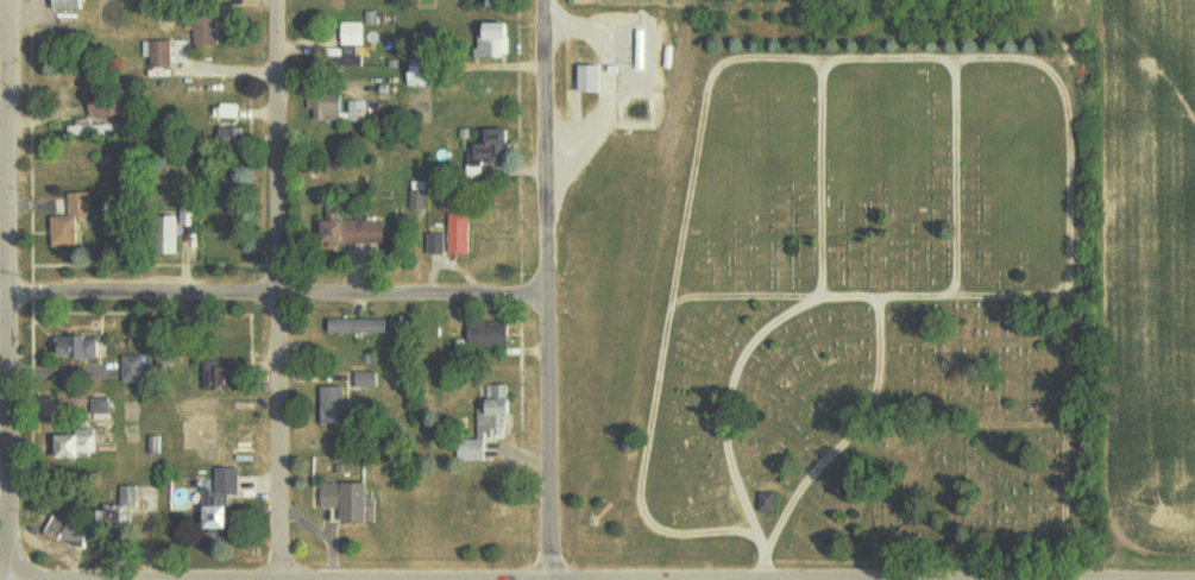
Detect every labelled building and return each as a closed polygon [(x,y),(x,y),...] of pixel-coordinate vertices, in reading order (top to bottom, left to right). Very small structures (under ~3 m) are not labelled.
[(55,10),(87,11),(87,0),(55,0),(55,10)] [(219,44),(218,21),(194,22),(195,45),(219,44)] [(364,46),(365,23),(344,22),(343,45),(364,46)] [(514,56),(514,24),(483,24),(483,56),(514,56)] [(151,76),(172,75),(172,41),(144,41),(144,58),(150,57),(151,76)] [(434,88),(435,64),(428,64),(428,62),(421,62),(420,70),(412,70),(411,87),(434,88)] [(605,66),(580,66),(579,92),(604,92),(605,66)] [(90,116),(118,117),(118,94),(91,93),(90,116)] [(368,101),(350,100),(350,112),(344,112),(344,97),(317,96),(317,121),(367,122),(368,101)] [(240,105),(222,104),(221,118),(239,118),(240,105)] [(242,128),(220,129),(221,153),(243,152),(242,128)] [(489,145),(471,145),(472,168),(507,167),(506,146),(515,146),(515,130),(489,131),(489,145)] [(427,181),(411,181),(411,209),(427,209),(427,181)] [(92,192),(69,193),(70,216),(52,217),(53,247),(77,246),(76,218),(93,217),(92,192)] [(196,227),(197,211),(183,209),(182,225),(196,227)] [(342,209),(328,209),(329,223),(325,223),(325,244),(381,243),(381,230),(382,230),(382,220),(343,221),(342,209)] [(471,255),(471,214),(450,214),(449,254),(471,255)] [(446,255),(446,234),(431,233),(430,255),(446,255)] [(388,320),(328,319),(328,332),(388,333),(388,320)] [(512,347),(512,321),(470,323),(471,347),(512,347)] [(99,360),(99,338),(74,338),(74,343),(61,343),(61,359),(99,360)] [(175,367),(174,348),(156,349),(157,367),(175,367)] [(146,381),(145,355),(123,356),(124,382),(146,381)] [(241,361),(205,363),(207,392),(242,390),(241,361)] [(379,372),(355,373),(356,389),(379,388),(379,372)] [(477,431),(503,430),(503,417),(516,416),(516,400),(508,400),(508,385),(485,385),(485,409),(476,409),(477,431)] [(324,424),(345,423),(345,387),(323,387),(324,424)] [(108,397),(90,398),(91,413),(109,412),(108,397)] [(59,437),(60,461),(88,459),(88,453),(98,453),(98,435),(59,437)] [(233,531),(233,497),(240,497),(240,469),(215,469),(215,489),(201,489),(201,508),(210,508),(210,531),(233,531)] [(370,483),(323,484),(324,509),(344,508),(344,524),(370,523),(370,483)] [(138,486),(119,486),(120,506),(107,506),(107,512),(138,511),(138,486)]
